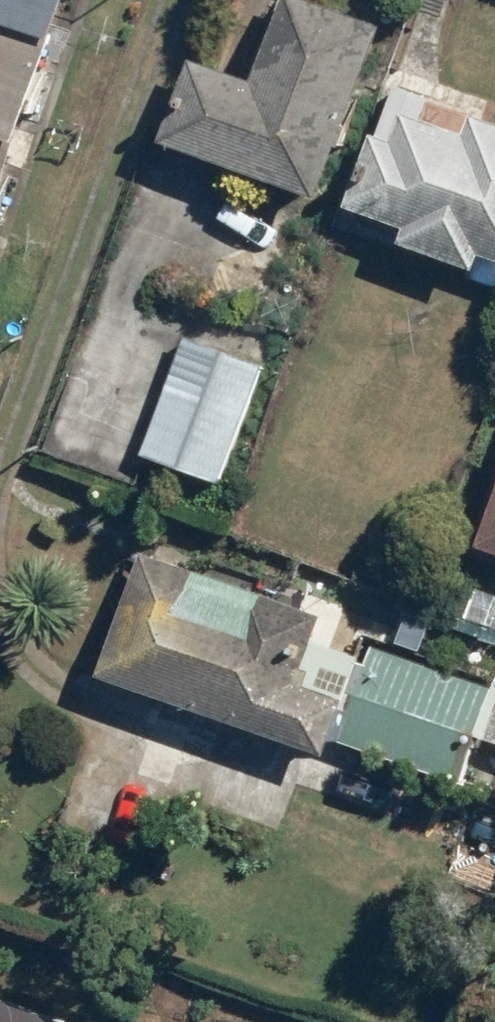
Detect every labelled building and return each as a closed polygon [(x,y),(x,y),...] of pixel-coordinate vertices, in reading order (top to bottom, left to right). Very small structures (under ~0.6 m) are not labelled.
[(48,44),(63,0),(0,0),(0,27),(48,44)] [(327,201),(392,27),(319,0),(289,0),(259,79),(197,56),(165,141),(327,201)] [(48,44),(0,27),(0,140),(13,145),(48,44)] [(494,257),(494,122),(475,115),(469,134),(422,119),(430,97),(396,86),(380,134),(373,132),(348,207),(411,227),(405,244),(481,269),(486,254),(494,257)] [(0,140),(0,182),(13,145),(0,140)] [(143,454),(222,480),(263,362),(183,335),(143,454)] [(465,551),(494,561),(494,462),(465,551)] [(100,674),(327,750),(345,696),(299,681),(322,614),(140,553),(100,674)] [(375,638),(412,650),(421,621),(384,609),(375,638)] [(337,740),(460,780),(493,684),(369,643),(337,740)] [(0,997),(0,1021),(75,1021),(0,997)]
